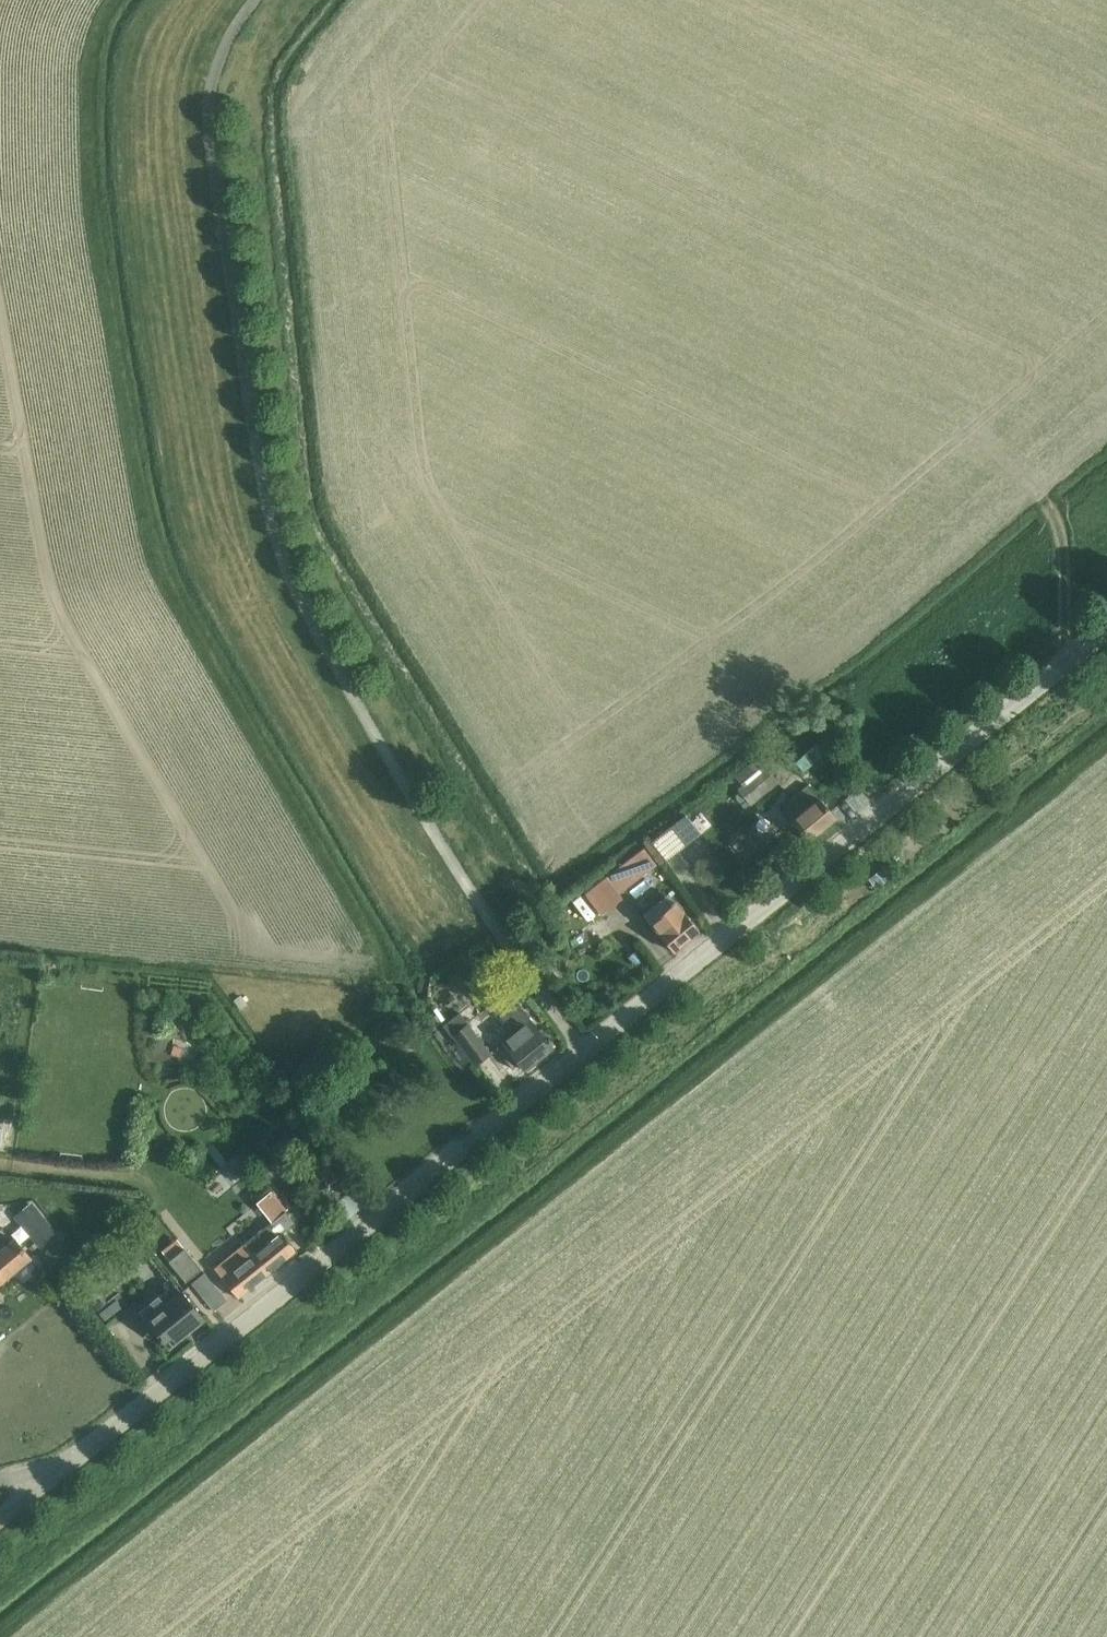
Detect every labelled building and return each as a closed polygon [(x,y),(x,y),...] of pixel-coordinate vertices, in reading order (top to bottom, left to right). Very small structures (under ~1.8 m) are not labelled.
[(752,805),(779,782),(765,766),(738,789),(752,805)] [(808,841),(836,818),(822,801),(807,781),(778,804),(794,825),(808,841)] [(723,823),(730,817),(720,806),(713,811),(723,823)] [(673,825),(652,841),(668,861),(688,845),(673,825)] [(602,915),(624,898),(620,894),(658,865),(645,848),(586,893),(602,915)] [(672,905),(651,923),(653,926),(660,935),(674,952),(699,931),(685,914),(678,905),(675,901),(671,904),(672,905)] [(637,965),(645,958),(633,944),(625,951),(637,965)] [(554,1048),(517,1002),(500,1016),(507,1025),(511,1022),(519,1031),(504,1043),(514,1056),(509,1060),(518,1071),(523,1067),(526,1071),(554,1048)] [(475,1065),(491,1053),(477,1036),(460,1013),(444,1025),(462,1048),(475,1065)] [(388,1095),(401,1086),(390,1072),(378,1082),(388,1095)] [(16,1128),(0,1127),(0,1139),(15,1139),(16,1128)] [(329,1185),(345,1173),(328,1150),(312,1162),(329,1185)] [(330,1189),(339,1200),(356,1187),(347,1175),(330,1189)] [(362,1201),(373,1218),(391,1206),(379,1189),(362,1201)] [(247,1224),(257,1215),(243,1198),(233,1206),(247,1224)] [(32,1203),(15,1216),(42,1249),(59,1235),(32,1203)] [(265,1277),(297,1251),(282,1233),(295,1222),(286,1212),(242,1247),(265,1277)] [(142,1237),(116,1257),(125,1268),(150,1248),(142,1237)] [(0,1239),(0,1274),(4,1279),(31,1257),(15,1238),(6,1246),(0,1239)] [(239,1297),(265,1277),(242,1247),(216,1269),(239,1297)] [(187,1282),(203,1269),(185,1248),(170,1261),(187,1282)] [(215,1310),(228,1300),(205,1272),(193,1283),(215,1310)] [(175,1284),(141,1311),(147,1318),(161,1335),(159,1336),(161,1339),(163,1338),(166,1342),(190,1323),(193,1327),(204,1319),(175,1284)] [(11,1331),(6,1321),(0,1324),(0,1336),(11,1331)]
